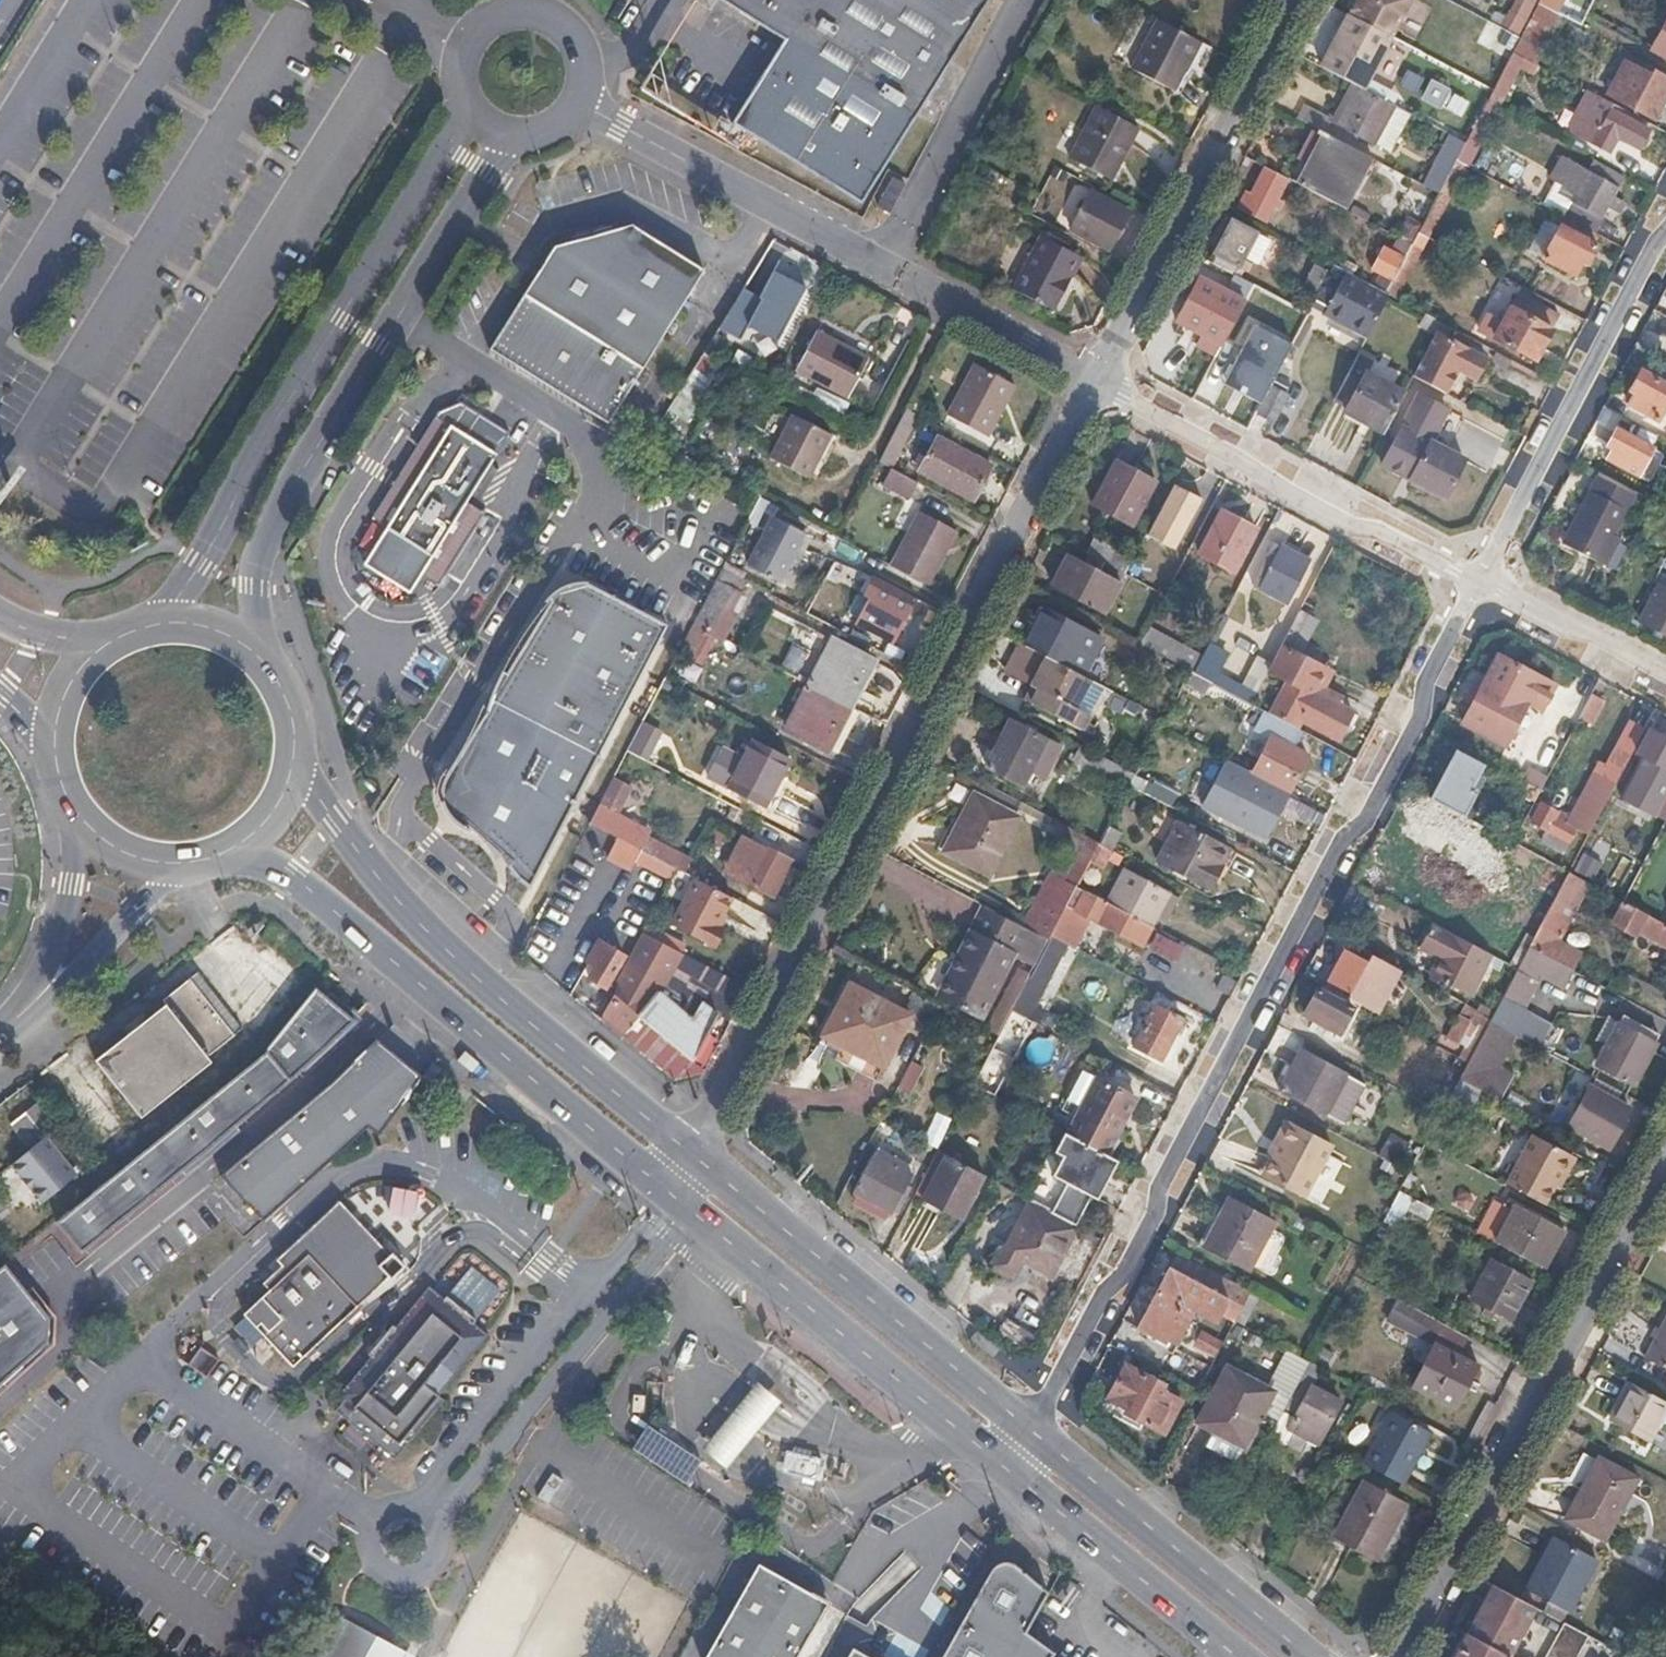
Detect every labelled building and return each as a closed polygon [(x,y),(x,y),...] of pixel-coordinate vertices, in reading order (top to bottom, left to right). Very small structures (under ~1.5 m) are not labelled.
[(861,203),(988,0),(723,0),(787,40),(734,124),(861,203)] [(1391,38),(1392,39),(1412,0),(1357,0),(1348,17),(1391,38)] [(1538,2),(1553,10),(1558,0),(1540,0),(1538,2)] [(1553,10),(1538,2),(1520,38),(1513,51),(1527,59),(1553,10)] [(1321,68),(1360,88),(1363,90),(1391,38),(1348,17),(1321,68)] [(1174,88),(1200,41),(1156,19),(1132,66),(1174,88)] [(1651,49),(1665,57),(1665,22),(1651,49)] [(1527,59),(1513,51),(1492,92),(1488,99),(1501,106),(1502,106),(1527,59)] [(1612,104),(1629,114),(1632,108),(1653,119),(1665,94),(1665,76),(1632,58),(1608,102),(1612,104)] [(1592,77),(1585,90),(1604,100),(1611,87),(1592,77)] [(1373,144),(1393,106),(1363,90),(1360,88),(1340,126),(1373,144)] [(1610,110),(1612,104),(1608,102),(1604,100),(1585,90),(1567,124),(1571,134),(1610,155),(1620,137),(1642,148),(1651,131),(1610,110)] [(1488,99),(1465,143),(1460,154),(1457,160),(1469,167),(1501,106),(1488,99)] [(1138,128),(1096,105),(1068,156),(1110,179),(1138,128)] [(1289,180),(1298,184),(1347,210),(1374,161),(1316,129),(1289,180)] [(1428,189),(1438,195),(1457,160),(1460,154),(1449,149),(1428,189)] [(1612,196),(1622,177),(1593,161),(1587,172),(1556,157),(1546,176),(1552,179),(1539,204),(1564,217),(1593,233),(1607,207),(1619,214),(1625,203),(1612,196)] [(1469,167),(1457,160),(1438,195),(1419,233),(1431,239),(1469,167)] [(1283,213),(1298,184),(1289,180),(1266,168),(1252,195),(1247,193),(1240,207),(1267,222),(1274,208),(1283,213)] [(1126,210),(1089,191),(1070,230),(1108,248),(1126,210)] [(1589,242),(1594,233),(1593,233),(1564,217),(1542,258),(1572,274),(1579,261),(1585,263),(1595,244),(1589,242)] [(1243,261),(1257,236),(1232,222),(1214,256),(1244,272),(1249,264),(1243,261)] [(524,295),(642,369),(704,271),(632,226),(555,247),(524,295)] [(1387,294),(1391,296),(1399,300),(1431,239),(1419,233),(1412,245),(1387,294)] [(1080,258),(1041,236),(1013,289),(1052,311),(1080,258)] [(773,339),(804,283),(771,265),(740,321),(773,339)] [(1368,339),(1391,296),(1387,294),(1336,267),(1324,289),(1336,296),(1325,315),(1368,339)] [(1224,350),(1241,318),(1248,304),(1201,280),(1178,324),(1224,350)] [(1241,318),(1294,347),(1310,315),(1257,287),(1248,304),(1241,318)] [(608,423),(642,369),(524,295),(490,349),(608,423)] [(1510,314),(1502,330),(1541,351),(1555,326),(1515,304),(1510,314)] [(1501,310),(1493,325),(1502,330),(1510,314),(1501,310)] [(868,357),(818,331),(797,370),(847,396),(868,357)] [(1486,360),(1436,334),(1414,376),(1445,393),(1458,370),(1476,381),(1486,360)] [(1347,411),(1385,432),(1405,393),(1393,387),(1400,373),(1361,352),(1336,399),(1350,407),(1347,411)] [(1248,354),(1241,367),(1255,375),(1262,362),(1248,354)] [(1213,381),(1243,397),(1255,375),(1241,367),(1225,359),(1213,381)] [(1013,385),(972,363),(946,414),(986,435),(1013,385)] [(1630,391),(1635,394),(1628,407),(1655,421),(1665,402),(1665,385),(1641,371),(1630,391)] [(1272,420),(1287,391),(1273,384),(1259,412),(1272,420)] [(1423,396),(1383,464),(1446,500),(1466,463),(1444,450),(1462,419),(1423,396)] [(438,414),(415,450),(350,550),(368,562),(365,568),(410,597),(423,596),(426,596),(482,513),(469,506),(508,434),(462,404),(438,414)] [(898,454),(918,415),(906,408),(885,448),(898,454)] [(830,435),(790,416),(769,459),(808,479),(830,435)] [(1617,430),(1607,448),(1612,450),(1606,461),(1639,478),(1654,450),(1617,430)] [(989,465),(935,437),(919,471),(971,499),(989,465)] [(1118,461),(1095,505),(1132,525),(1155,482),(1118,461)] [(909,500),(918,482),(889,467),(880,486),(909,500)] [(1630,512),(1639,495),(1600,474),(1591,491),(1630,512)] [(1201,499),(1175,486),(1149,537),(1175,550),(1201,499)] [(1604,564),(1618,536),(1630,512),(1591,491),(1565,544),(1604,564)] [(822,546),(828,533),(757,496),(751,511),(770,521),(748,565),(779,581),(802,536),(822,546)] [(889,564),(926,583),(953,529),(917,510),(889,564)] [(1224,512),(1201,556),(1233,573),(1256,530),(1224,512)] [(1103,562),(1124,572),(1126,574),(1135,557),(1097,536),(1087,553),(1103,562)] [(1624,539),(1618,536),(1604,564),(1610,567),(1624,539)] [(1141,560),(1135,557),(1126,574),(1166,596),(1170,589),(1166,587),(1180,559),(1150,543),(1141,560)] [(1280,547),(1258,589),(1287,604),(1309,562),(1280,547)] [(1103,611),(1124,572),(1103,562),(1098,570),(1068,554),(1053,584),(1103,611)] [(1656,579),(1665,584),(1665,582),(1665,559),(1656,579)] [(1330,573),(1322,569),(1318,578),(1325,582),(1330,573)] [(892,642),(915,597),(874,576),(865,595),(870,597),(857,624),(892,642)] [(822,578),(810,603),(844,621),(848,613),(844,610),(852,593),(822,578)] [(691,624),(708,633),(722,640),(733,616),(727,611),(736,593),(713,583),(691,624)] [(554,592),(440,779),(438,788),(440,799),(448,812),(455,819),(478,838),(503,855),(535,872),(665,627),(584,584),(568,585),(554,592)] [(1665,636),(1665,592),(1661,590),(1643,624),(1665,636)] [(1044,610),(1025,646),(1081,676),(1100,640),(1044,610)] [(1271,714),(1285,722),(1296,728),(1301,719),(1345,743),(1358,718),(1320,697),(1334,672),(1295,651),(1312,620),(1299,612),(1268,670),(1288,682),(1271,714)] [(691,624),(677,650),(695,659),(708,633),(691,624)] [(847,705),(870,660),(831,640),(808,684),(847,705)] [(1164,657),(1193,673),(1201,657),(1172,642),(1164,657)] [(1069,707),(1086,678),(1081,676),(1025,646),(1022,644),(1006,674),(1035,690),(1028,703),(1080,732),(1088,718),(1069,707)] [(1228,655),(1208,646),(1201,657),(1193,673),(1214,683),(1228,655)] [(1501,656),(1464,726),(1505,749),(1529,703),(1544,711),(1557,686),(1501,656)] [(1276,738),(1285,722),(1271,714),(1251,704),(1214,683),(1193,673),(1187,685),(1255,721),(1253,725),(1276,738)] [(824,750),(847,705),(808,684),(785,730),(824,750)] [(1605,703),(1593,697),(1579,722),(1592,728),(1605,703)] [(1616,787),(1635,752),(1646,731),(1633,723),(1609,769),(1603,781),(1616,787)] [(625,751),(643,760),(655,735),(638,725),(625,751)] [(1020,786),(1045,741),(1020,727),(996,772),(1020,786)] [(1548,737),(1566,747),(1570,739),(1551,730),(1548,737)] [(1651,733),(1639,756),(1646,760),(1623,804),(1654,820),(1665,796),(1665,741),(1651,733)] [(1524,783),(1526,785),(1542,793),(1566,747),(1548,737),(1524,783)] [(1276,738),(1257,775),(1291,793),(1310,756),(1276,738)] [(787,758),(752,740),(726,788),(762,807),(787,758)] [(1471,792),(1484,767),(1457,752),(1434,796),(1467,813),(1476,795),(1471,792)] [(1279,815),(1288,798),(1291,793),(1257,775),(1246,769),(1231,797),(1220,791),(1209,812),(1233,825),(1247,798),(1279,815)] [(1114,823),(1133,787),(1138,778),(1124,770),(1100,815),(1114,823)] [(1616,787),(1603,781),(1594,776),(1570,821),(1559,816),(1557,820),(1563,823),(1556,837),(1571,845),(1582,851),(1616,787)] [(628,790),(610,780),(587,823),(626,843),(674,868),(684,874),(691,861),(646,838),(649,832),(616,815),(628,790)] [(1539,799),(1542,793),(1526,785),(1523,790),(1539,799)] [(1520,794),(1536,804),(1539,799),(1523,790),(1520,794)] [(1020,821),(975,797),(962,821),(969,824),(950,859),(989,878),(1020,821)] [(1475,874),(1495,835),(1436,804),(1415,842),(1475,874)] [(1544,809),(1523,850),(1558,868),(1571,845),(1556,837),(1563,823),(1557,820),(1559,816),(1544,809)] [(969,824),(962,821),(944,856),(950,859),(969,824)] [(1224,867),(1233,850),(1183,824),(1161,863),(1215,892),(1228,870),(1224,867)] [(771,895),(790,860),(743,837),(738,848),(744,851),(739,862),(749,867),(743,881),(771,895)] [(621,855),(669,879),(674,868),(626,843),(621,855)] [(1126,859),(1102,846),(1101,849),(1079,889),(1092,897),(1111,863),(1121,868),(1126,859)] [(1126,872),(1108,905),(1154,929),(1171,896),(1126,872)] [(1570,874),(1547,917),(1532,947),(1576,971),(1578,971),(1585,957),(1562,944),(1583,904),(1607,917),(1616,898),(1570,874)] [(717,925),(731,896),(694,878),(669,924),(715,947),(724,928),(717,925)] [(1054,936),(1068,944),(1075,947),(1088,925),(1098,931),(1100,929),(1142,951),(1154,929),(1108,905),(1092,897),(1079,889),(1054,936)] [(1500,959),(1519,970),(1532,947),(1547,917),(1528,907),(1500,959)] [(984,1018),(1033,934),(993,913),(969,954),(977,959),(953,1000),(984,1018)] [(1662,923),(1647,915),(1637,933),(1665,948),(1665,925),(1662,923)] [(1472,998),(1495,957),(1438,927),(1416,967),(1472,998)] [(623,956),(578,930),(561,962),(603,988),(623,956)] [(717,1013),(702,1000),(694,1014),(691,1011),(689,1016),(662,996),(684,955),(643,934),(631,952),(615,983),(612,996),(601,1014),(625,1033),(638,1017),(693,1060),(717,1013)] [(1068,944),(1054,936),(1051,944),(1032,979),(1046,987),(1068,944)] [(1576,971),(1532,947),(1519,970),(1492,1021),(1497,1023),(1516,987),(1522,990),(1529,975),(1541,981),(1546,972),(1569,984),(1576,971)] [(1376,1017),(1400,972),(1372,957),(1368,964),(1346,954),(1329,985),(1351,997),(1349,1001),(1376,1017)] [(88,1061),(136,1117),(203,1060),(198,1054),(231,1024),(187,970),(152,999),(156,1002),(88,1061)] [(1046,987),(1032,979),(1015,1012),(1029,1019),(1046,987)] [(276,1028),(264,1041),(266,1044),(110,1174),(55,1219),(80,1250),(288,1078),(353,1016),(313,983),(295,1006),(276,1028)] [(884,1068),(913,1016),(853,984),(825,1036),(884,1068)] [(1344,1030),(1354,1012),(1318,991),(1305,1015),(1347,1037),(1349,1032),(1344,1030)] [(913,1016),(933,1027),(944,1007),(923,996),(913,1016)] [(1163,1062),(1184,1020),(1157,1007),(1135,1047),(1163,1062)] [(989,1095),(1029,1019),(1015,1012),(1001,1038),(975,1087),(989,1095)] [(1479,1046),(1492,1021),(1485,1017),(1478,1030),(1460,1021),(1450,1040),(1462,1045),(1466,1039),(1473,1043),(1479,1046)] [(1649,1041),(1654,1032),(1626,1017),(1601,1064),(1638,1084),(1657,1046),(1649,1041)] [(1479,1046),(1468,1066),(1461,1079),(1490,1095),(1499,1079),(1484,1071),(1507,1029),(1497,1023),(1492,1021),(1479,1046)] [(399,1054),(372,1032),(327,1079),(219,1172),(261,1217),(366,1123),(373,1130),(419,1071),(399,1054)] [(1649,1041),(1657,1046),(1662,1037),(1654,1032),(1649,1041)] [(1463,1063),(1468,1066),(1479,1046),(1473,1043),(1463,1063)] [(1343,1125),(1363,1087),(1301,1053),(1280,1090),(1343,1125)] [(419,1074),(428,1080),(440,1065),(431,1057),(419,1074)] [(1099,1081),(1069,1137),(1107,1156),(1137,1101),(1099,1081)] [(1426,1108),(1442,1116),(1453,1094),(1438,1085),(1426,1108)] [(1594,1089),(1568,1137),(1606,1157),(1632,1110),(1594,1089)] [(43,1136),(63,1120),(43,1096),(14,1122),(34,1144),(43,1136)] [(1286,1124),(1260,1174),(1306,1199),(1332,1148),(1286,1124)] [(1098,1202),(1118,1163),(1107,1156),(1069,1137),(1067,1135),(1056,1154),(1052,1152),(1026,1201),(1032,1205),(1075,1228),(1091,1198),(1098,1202)] [(1536,1135),(1510,1185),(1547,1205),(1563,1175),(1569,1178),(1579,1159),(1536,1135)] [(75,1173),(43,1136),(34,1144),(10,1164),(42,1202),(75,1173)] [(876,1157),(856,1194),(898,1216),(918,1179),(876,1157)] [(986,1181),(943,1160),(920,1203),(961,1226),(986,1181)] [(1402,1230),(1418,1200),(1402,1191),(1386,1222),(1402,1230)] [(281,1374),(294,1362),(298,1366),(308,1356),(306,1353),(337,1324),(341,1328),(357,1314),(354,1310),(386,1281),(390,1284),(404,1271),(389,1254),(387,1256),(339,1201),(273,1260),(279,1267),(258,1286),(265,1294),(234,1322),(281,1374)] [(1231,1201),(1205,1250),(1250,1273),(1275,1224),(1231,1201)] [(1029,1263),(1050,1275),(1075,1228),(1032,1205),(1007,1249),(1004,1248),(993,1268),(1019,1282),(1029,1263)] [(1517,1207),(1498,1242),(1548,1268),(1567,1234),(1517,1207)] [(1226,1317),(1239,1323),(1254,1294),(1183,1256),(1144,1330),(1169,1343),(1189,1305),(1215,1318),(1220,1308),(1229,1312),(1226,1317)] [(21,1362),(21,1361),(47,1338),(48,1315),(4,1261),(0,1265),(0,1382),(21,1362)] [(1513,1320),(1533,1282),(1494,1261),(1474,1299),(1513,1320)] [(444,1295),(429,1282),(395,1324),(390,1321),(368,1348),(370,1352),(337,1394),(342,1399),(333,1409),(347,1420),(366,1436),(394,1460),(445,1397),(441,1392),(488,1333),(473,1320),(478,1315),(448,1290),(444,1295)] [(1460,1354),(1469,1337),(1437,1320),(1428,1338),(1437,1343),(1415,1385),(1458,1408),(1481,1365),(1460,1354)] [(1647,1357),(1665,1368),(1665,1322),(1647,1357)] [(1201,1347),(1218,1357),(1223,1348),(1206,1338),(1201,1347)] [(187,1361),(205,1375),(218,1355),(199,1342),(187,1361)] [(1278,1395),(1290,1402),(1311,1362),(1290,1351),(1269,1391),(1230,1371),(1201,1426),(1247,1453),(1278,1395)] [(1314,1389),(1324,1369),(1311,1362),(1290,1402),(1302,1408),(1290,1431),(1319,1447),(1342,1405),(1314,1389)] [(1127,1367),(1110,1397),(1130,1409),(1128,1414),(1166,1435),(1183,1403),(1163,1392),(1166,1387),(1127,1367)] [(1615,1418),(1652,1439),(1665,1414),(1665,1397),(1636,1380),(1615,1418)] [(756,1386),(701,1454),(724,1473),(779,1405),(756,1386)] [(1393,1412),(1365,1465),(1404,1485),(1432,1433),(1393,1412)] [(357,1449),(366,1436),(347,1420),(338,1432),(357,1449)] [(653,1434),(639,1458),(684,1486),(698,1464),(653,1434)] [(816,1452),(809,1462),(839,1487),(846,1478),(816,1452)] [(832,1497),(839,1487),(809,1462),(802,1471),(832,1497)] [(1599,1462),(1567,1522),(1609,1544),(1641,1485),(1599,1462)] [(1369,1482),(1338,1538),(1381,1561),(1411,1505),(1369,1482)] [(1556,1541),(1532,1586),(1570,1606),(1594,1561),(1556,1541)] [(998,1563),(943,1656),(1048,1656),(1027,1642),(1050,1603),(1024,1583),(998,1563)] [(811,1627),(824,1604),(814,1599),(754,1565),(703,1656),(795,1656),(811,1627)] [(1469,1635),(1510,1656),(1512,1656),(1516,1649),(1522,1652),(1526,1644),(1521,1641),(1530,1624),(1533,1625),(1541,1610),(1495,1586),(1469,1635)] [(325,1656),(404,1656),(406,1653),(347,1619),(325,1656)] [(1590,1638),(1566,1625),(1549,1656),(1579,1656),(1590,1638)] [(1469,1635),(1457,1656),(1510,1656),(1469,1635)]
